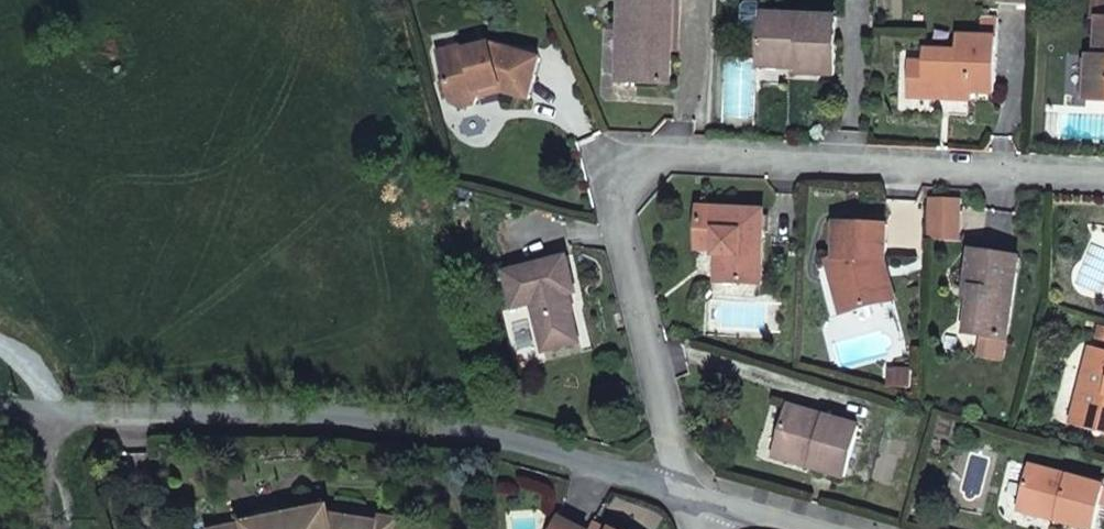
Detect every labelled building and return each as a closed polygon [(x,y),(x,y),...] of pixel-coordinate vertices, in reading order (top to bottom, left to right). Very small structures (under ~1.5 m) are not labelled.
[(624,82),(671,85),(675,0),(623,0),(622,31),(626,30),(624,82)] [(1102,0),(1093,0),(1091,20),(1099,20),(1099,18),(1103,19),(1103,0),(1102,0)] [(798,74),(834,76),(837,18),(760,14),(758,61),(798,63),(798,74)] [(1099,18),(1099,20),(1096,57),(1089,56),(1087,101),(1103,102),(1103,19),(1099,18)] [(973,92),(995,93),(997,38),(997,22),(980,21),(980,38),(957,37),(957,56),(947,56),(947,53),(925,52),(925,65),(924,92),(949,93),(949,99),(972,100),(973,92)] [(482,46),(481,41),(467,45),(468,50),(482,46)] [(468,50),(467,45),(440,51),(452,103),(459,107),(475,104),(479,96),(478,91),(501,86),(502,91),(529,100),(541,59),(492,44),(482,46),(468,50)] [(758,61),(758,72),(798,74),(798,63),(758,61)] [(925,65),(909,64),(909,98),(924,98),(924,92),(925,65)] [(502,91),(501,86),(478,91),(479,96),(502,91)] [(725,256),(723,282),(760,284),(764,213),(700,209),(698,249),(716,250),(716,256),(725,256)] [(873,261),(886,262),(888,225),(837,223),(835,258),(828,260),(841,315),(884,303),(873,261)] [(984,336),(1007,340),(1020,258),(972,251),(967,288),(973,288),(966,333),(984,336)] [(568,256),(504,272),(513,310),(532,305),(544,353),(581,344),(574,311),(569,308),(566,297),(570,296),(578,294),(568,256)] [(716,256),(714,281),(723,282),(725,256),(716,256)] [(886,262),(873,261),(884,303),(897,300),(886,262)] [(984,336),(980,356),(1004,359),(1007,340),(984,336)] [(1097,429),(1103,431),(1103,353),(1091,349),(1076,408),(1101,415),(1097,429)] [(912,371),(889,371),(889,388),(912,388),(912,371)] [(813,462),(812,468),(844,477),(860,427),(790,406),(777,451),(813,462)] [(1076,408),(1072,422),(1097,429),(1101,415),(1076,408)] [(777,451),(775,457),(812,468),(813,462),(777,451)] [(1057,521),(1087,528),(1094,528),(1103,492),(1103,486),(1030,466),(1020,505),(1059,515),(1057,521)] [(1020,505),(1019,511),(1057,521),(1059,515),(1020,505)] [(371,522),(332,515),(330,508),(289,516),(285,522),(257,528),(250,524),(226,528),(400,528),(401,520),(372,516),(371,522)] [(285,522),(289,516),(250,524),(257,528),(285,522)] [(560,519),(555,528),(580,528),(560,519)]
